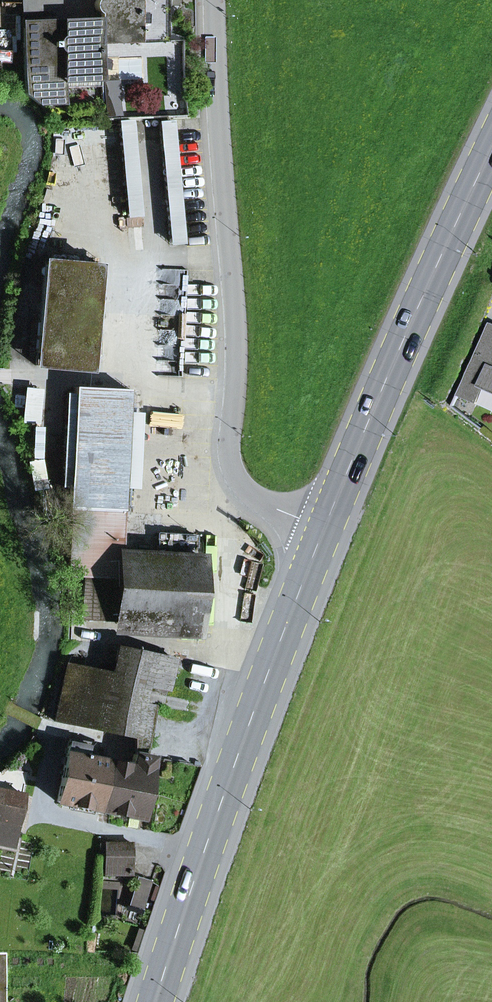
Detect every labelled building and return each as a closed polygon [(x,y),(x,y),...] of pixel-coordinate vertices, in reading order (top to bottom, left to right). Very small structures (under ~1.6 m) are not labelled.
[(22,24),(51,23),(51,20),(55,20),(55,0),(21,0),(22,24)] [(165,22),(164,0),(96,0),(95,1),(94,5),(96,10),(100,12),(100,18),(100,36),(138,35),(138,23),(165,22)] [(66,75),(102,74),(101,44),(100,36),(100,18),(55,20),(51,20),(51,23),(22,24),(25,93),(38,104),(67,103),(66,83),(66,75)] [(166,41),(165,22),(138,23),(138,35),(100,36),(101,44),(166,41)] [(102,81),(102,74),(66,75),(66,83),(102,81)] [(173,122),(159,123),(171,245),(185,244),(173,122)] [(132,124),(118,125),(130,247),(144,246),(132,124)] [(37,352),(89,357),(97,266),(44,261),(35,352),(37,352)] [(484,388),(491,392),(491,324),(490,323),(458,395),(477,404),(481,394),(484,388)] [(35,365),(88,370),(89,357),(37,352),(35,365)] [(72,508),(72,510),(122,513),(129,390),(74,387),(67,508),(72,508)] [(484,388),(481,394),(491,399),(491,392),(484,388)] [(72,510),(68,575),(89,576),(119,578),(120,555),(122,513),(72,510)] [(162,534),(160,558),(120,555),(119,578),(116,622),(198,626),(201,559),(194,559),(195,536),(162,534)] [(89,576),(87,620),(116,622),(119,578),(89,576)] [(145,685),(168,690),(174,659),(118,647),(112,677),(66,667),(56,718),(133,734),(132,736),(146,739),(153,706),(141,703),(145,685)] [(132,736),(134,754),(142,756),(146,739),(132,736)] [(69,739),(57,802),(99,810),(108,763),(85,758),(88,743),(69,739)] [(151,767),(152,758),(142,756),(134,754),(131,767),(108,763),(99,810),(140,818),(145,796),(152,798),(157,768),(151,767)] [(23,794),(28,771),(6,767),(0,771),(0,790),(23,794)] [(17,824),(23,794),(0,790),(0,820),(17,824)] [(105,843),(105,874),(131,874),(131,843),(105,843)] [(151,881),(138,877),(129,905),(142,909),(151,881)]
